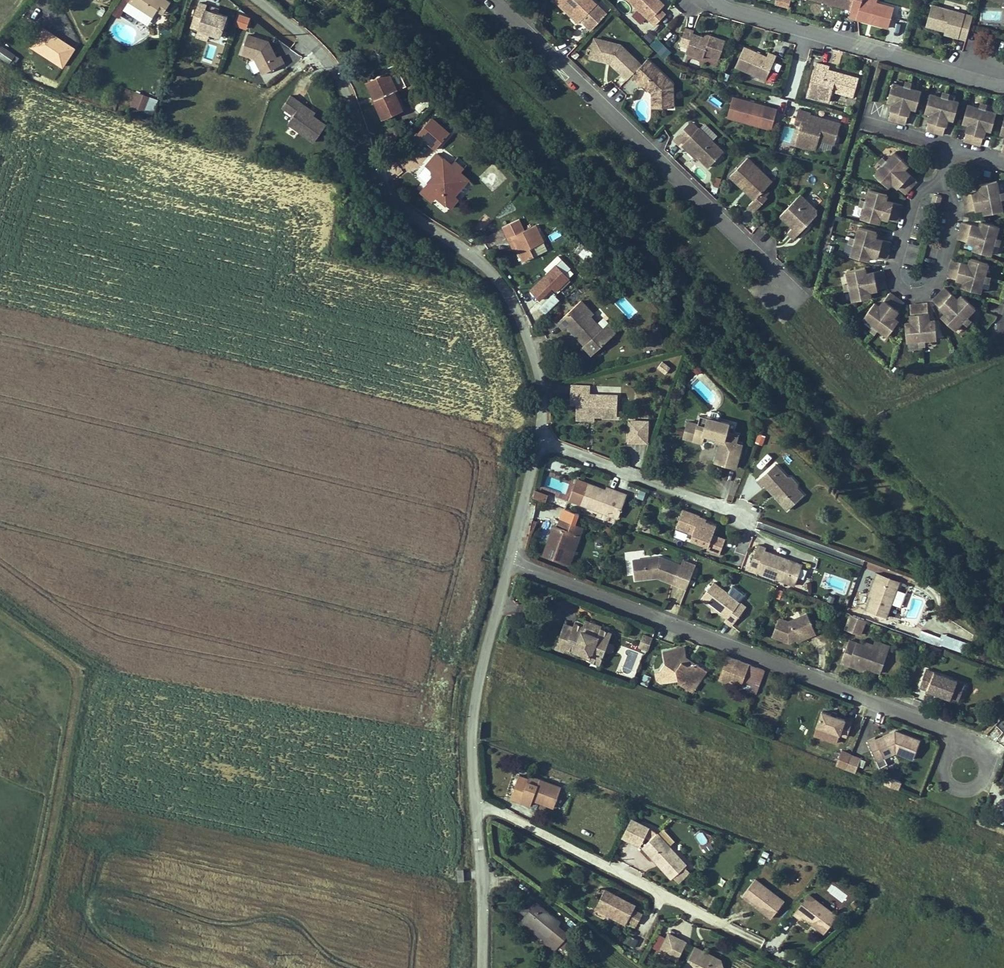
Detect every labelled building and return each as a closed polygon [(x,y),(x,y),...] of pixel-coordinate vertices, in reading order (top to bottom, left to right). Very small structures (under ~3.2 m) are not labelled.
[(158,19),(161,14),(165,8),(172,13),(177,4),(171,0),(137,0),(134,5),(130,12),(154,26),(158,19)] [(582,0),(551,0),(550,1),(561,11),(563,10),(570,17),(569,19),(576,25),(577,24),(580,26),(578,27),(586,35),(602,19),(582,0)] [(619,2),(649,30),(659,19),(654,14),(658,10),(647,0),(621,0),(619,2)] [(777,11),(779,3),(771,0),(768,8),(777,11)] [(846,16),(849,3),(850,0),(806,0),(804,4),(846,16)] [(987,5),(1000,8),(1001,7),(1003,7),(1003,0),(989,0),(987,5)] [(846,16),(844,23),(884,34),(889,14),(849,3),(846,16)] [(228,39),(234,20),(223,16),(218,14),(212,12),(214,8),(206,5),(199,24),(207,27),(205,32),(228,39)] [(169,19),(172,13),(165,8),(161,14),(169,19)] [(246,29),(251,16),(239,12),(234,24),(246,29)] [(965,34),(968,24),(928,12),(922,32),(940,38),(954,42),(953,45),(961,47),(965,34)] [(682,52),(680,58),(697,64),(699,59),(713,65),(720,47),(705,42),(703,45),(698,43),(687,39),(688,37),(680,33),(674,49),(682,52)] [(663,58),(671,50),(657,36),(649,44),(663,58)] [(289,66),(286,58),(282,60),(279,53),(276,54),(275,51),(277,50),(274,44),(254,37),(247,56),(260,60),(268,77),(289,66)] [(590,62),(594,46),(589,44),(584,65),(603,69),(605,67),(603,66),(590,62)] [(0,49),(0,57),(14,68),(21,59),(3,45),(0,49)] [(590,62),(603,66),(605,67),(603,69),(620,86),(623,83),(635,72),(615,51),(594,46),(590,62)] [(733,50),(727,71),(759,80),(766,54),(758,52),(757,56),(733,50)] [(645,100),(644,101),(644,115),(666,114),(664,91),(641,66),(635,72),(623,83),(633,94),(635,92),(638,90),(645,97),(645,100)] [(812,69),(805,93),(812,95),(816,99),(814,106),(825,109),(828,98),(850,104),(855,85),(833,79),(832,82),(823,80),(824,77),(825,73),(812,69)] [(566,81),(561,86),(568,93),(573,88),(566,81)] [(384,113),(378,115),(385,135),(405,127),(398,107),(400,106),(394,88),(377,94),(384,113)] [(895,92),(888,89),(883,107),(889,109),(884,126),(901,130),(906,114),(912,115),(917,98),(910,96),(903,94),(895,92)] [(638,90),(635,92),(644,101),(645,100),(645,97),(638,90)] [(812,95),(805,93),(802,102),(814,106),(816,99),(812,95)] [(371,96),(378,115),(384,113),(377,94),(371,96)] [(148,98),(142,95),(136,109),(143,111),(148,98)] [(155,101),(148,98),(143,111),(149,114),(155,101)] [(308,107),(300,99),(292,109),(302,118),(297,124),(322,146),(333,134),(320,122),(306,110),(308,107)] [(926,100),(921,118),(927,119),(922,136),(939,141),(943,124),(949,126),(954,108),(948,106),(940,104),(933,102),(926,100)] [(766,137),(772,117),(728,104),(722,125),(766,137)] [(323,119),(308,107),(306,110),(320,122),(323,119)] [(554,111),(549,117),(557,124),(562,118),(554,111)] [(971,113),(963,111),(958,128),(964,130),(960,147),(976,152),(981,135),(987,137),(992,119),(985,117),(978,115),(971,113)] [(830,152),(837,131),(810,124),(809,128),(805,126),(807,122),(794,118),(790,131),(797,133),(791,152),(807,157),(809,151),(814,152),(815,148),(830,152)] [(1001,121),(996,139),(1002,141),(997,158),(1003,160),(1003,122),(1001,121)] [(685,128),(682,130),(690,138),(692,135),(685,128)] [(702,175),(717,159),(692,135),(690,138),(682,130),(671,142),(678,150),(675,153),(681,159),(683,157),(691,164),(702,175)] [(449,147),(433,134),(420,150),(439,166),(445,159),(442,156),(449,147)] [(785,152),(786,144),(777,142),(775,150),(785,152)] [(442,156),(445,159),(453,150),(449,147),(442,156)] [(691,164),(683,157),(681,159),(689,166),(691,164)] [(888,191),(900,203),(913,191),(900,179),(904,174),(892,162),(887,167),(881,173),(876,178),(871,183),(883,196),(888,191)] [(878,169),(881,173),(887,167),(883,164),(878,169)] [(741,166),(724,185),(738,198),(740,197),(742,199),(740,200),(748,208),(743,214),(749,220),(761,207),(759,205),(763,202),(759,198),(764,192),(752,180),(754,178),(741,166)] [(876,178),(881,173),(878,169),(873,174),(876,178)] [(463,218),(459,214),(473,199),(464,190),(467,187),(459,179),(456,182),(442,170),(436,176),(448,187),(443,192),(441,190),(433,199),(445,210),(441,215),(454,227),(463,218)] [(448,187),(436,176),(431,181),(441,190),(443,192),(448,187)] [(766,190),(754,178),(752,180),(764,192),(766,190)] [(974,200),(957,203),(961,221),(978,217),(979,223),(997,219),(995,212),(994,205),(992,197),(991,190),(973,194),(974,200)] [(429,204),(441,215),(445,210),(433,199),(429,204)] [(792,245),(815,221),(815,216),(799,201),(779,222),(791,234),(786,239),(792,245)] [(875,228),(892,233),(897,216),(880,212),(882,206),(865,201),(863,208),(861,215),(858,222),(856,230),(873,234),(875,228)] [(974,239),(957,234),(952,251),(969,256),(967,262),(985,267),(987,259),(989,252),(991,245),(993,238),(975,233),(974,239)] [(503,244),(514,269),(518,267),(523,280),(536,275),(532,267),(546,261),(538,243),(526,249),(520,236),(503,244)] [(864,265),(881,270),(886,253),(869,249),(871,243),(854,238),(852,245),(850,252),(848,259),(846,267),(863,271),(864,265)] [(586,257),(591,250),(584,244),(578,252),(586,257)] [(544,314),(560,299),(554,292),(570,278),(557,263),(517,299),(530,314),(538,307),(544,314)] [(963,276),(946,271),(941,288),(958,292),(957,298),(974,303),(976,296),(978,289),(980,282),(982,274),(965,270),(963,276)] [(864,300),(882,297),(879,280),(861,283),(860,276),(843,279),(844,287),(846,294),(847,302),(848,309),(865,306),(864,300)] [(952,309),(939,297),(927,311),(941,322),(936,327),(950,339),(955,333),(960,327),(965,321),(970,316),(956,304),(952,309)] [(889,327),(899,312),(885,302),(875,317),(869,313),(859,328),(866,332),(872,336),(878,340),(884,345),(894,330),(889,327)] [(578,303),(552,327),(560,336),(565,331),(578,344),(581,341),(596,356),(614,338),(605,330),(602,333),(589,320),(592,317),(578,303)] [(923,331),(922,313),(904,314),(905,332),(899,332),(900,350),(908,350),(915,349),(923,349),(930,349),(929,330),(923,331)] [(965,321),(960,327),(964,330),(969,325),(965,321)] [(636,345),(655,339),(652,327),(642,330),(643,333),(634,336),(636,345)] [(964,330),(960,327),(955,333),(959,336),(964,330)] [(869,340),(872,336),(866,332),(863,336),(869,340)] [(878,340),(872,336),(869,340),(875,345),(878,340)] [(667,354),(657,352),(656,359),(666,361),(667,354)] [(582,384),(564,381),(562,390),(567,391),(566,403),(565,409),(583,412),(605,415),(608,393),(581,389),(582,384)] [(677,417),(673,434),(692,439),(692,436),(693,430),(722,438),(716,459),(726,461),(732,437),(726,435),(728,428),(717,425),(719,419),(709,416),(710,411),(709,409),(703,407),(700,408),(699,413),(689,410),(687,419),(677,417)] [(583,412),(565,409),(563,417),(582,420),(583,412)] [(635,423),(617,420),(613,441),(632,444),(635,423)] [(722,438),(693,430),(692,436),(710,440),(706,456),(716,459),(722,438)] [(749,474),(775,500),(792,483),(762,451),(742,470),(748,475),(749,474)] [(550,470),(567,475),(570,465),(553,460),(550,470)] [(617,519),(625,494),(610,489),(609,492),(595,488),(569,480),(562,502),(617,519)] [(542,505),(544,499),(530,494),(529,501),(534,502),(542,505)] [(690,509),(674,503),(667,523),(686,529),(684,534),(703,540),(702,544),(714,548),(718,533),(707,529),(709,522),(699,518),(689,515),(690,509)] [(690,509),(689,515),(699,518),(701,513),(690,509)] [(579,527),(556,520),(553,527),(550,526),(540,556),(561,562),(570,532),(576,534),(579,527)] [(570,532),(561,562),(567,564),(576,534),(570,532)] [(753,537),(743,534),(736,557),(782,573),(789,552),(753,540),(753,537)] [(870,558),(848,551),(845,558),(849,560),(843,577),(839,590),(858,596),(870,558)] [(656,575),(670,580),(676,561),(658,555),(632,558),(634,578),(649,576),(649,573),(656,572),(656,575)] [(849,560),(845,558),(839,575),(843,577),(849,560)] [(802,566),(798,576),(806,579),(810,570),(802,566)] [(863,609),(886,618),(901,580),(878,571),(863,609)] [(745,602),(712,579),(700,595),(711,603),(715,602),(716,607),(726,614),(724,617),(731,622),(745,602)] [(897,589),(893,604),(901,607),(906,591),(897,589)] [(778,612),(772,631),(789,636),(797,632),(807,627),(809,629),(816,625),(806,606),(788,616),(778,612)] [(598,637),(609,641),(610,637),(584,627),(582,631),(573,627),(571,632),(596,642),(598,637)] [(809,629),(807,627),(797,632),(798,635),(809,629)] [(918,638),(961,652),(965,642),(922,627),(918,638)] [(571,632),(560,628),(551,651),(561,656),(562,652),(580,659),(579,662),(587,665),(590,657),(601,661),(603,655),(606,656),(609,656),(610,656),(611,656),(611,655),(612,655),(612,654),(612,653),(613,652),(612,652),(612,651),(612,650),(611,650),(611,649),(609,648),(607,647),(609,641),(598,637),(596,642),(571,632)] [(889,644),(850,631),(843,653),(851,656),(852,653),(864,657),(868,655),(870,659),(882,663),(889,644)] [(634,651),(645,655),(650,641),(640,637),(634,651)] [(679,651),(660,652),(660,659),(664,663),(656,674),(653,675),(660,685),(677,682),(680,684),(685,682),(695,692),(700,682),(698,680),(703,671),(697,666),(684,668),(678,662),(678,661),(679,651)] [(590,657),(587,665),(598,669),(601,661),(590,657)] [(751,667),(729,659),(722,675),(734,680),(731,688),(758,698),(768,673),(751,667)] [(927,662),(921,680),(953,691),(954,689),(959,675),(959,673),(927,662)] [(698,680),(700,682),(706,673),(703,671),(698,680)] [(734,680),(722,675),(719,684),(731,688),(734,680)] [(966,678),(959,675),(954,689),(961,691),(966,678)] [(685,682),(680,684),(692,696),(695,692),(685,682)] [(849,737),(853,722),(823,712),(818,727),(849,737)] [(886,736),(884,733),(874,739),(873,736),(865,741),(873,755),(880,751),(883,756),(895,750),(912,756),(919,737),(893,728),(888,731),(889,734),(886,736)] [(853,754),(843,751),(838,766),(847,769),(853,754)] [(880,751),(873,755),(876,760),(883,756),(880,751)] [(885,774),(881,782),(898,790),(901,782),(885,774)] [(507,802),(527,810),(529,804),(550,812),(558,793),(537,784),(534,791),(525,787),(526,784),(516,780),(507,802)] [(527,781),(526,784),(525,787),(534,791),(537,784),(527,781)] [(642,827),(632,823),(624,841),(633,846),(642,827)] [(651,832),(642,827),(633,846),(642,850),(651,832)] [(687,867),(658,838),(645,851),(673,880),(687,867)] [(459,870),(447,870),(447,882),(459,882),(459,870)] [(787,902),(758,880),(745,897),(774,919),(787,902)] [(598,913),(630,928),(632,923),(637,912),(639,909),(608,894),(598,913)] [(828,908),(812,896),(797,915),(803,920),(805,918),(826,934),(840,917),(838,916),(828,908)] [(562,923),(535,902),(533,906),(526,900),(518,910),(524,915),(521,919),(548,940),(546,943),(555,950),(559,946),(566,952),(575,941),(559,928),(562,923)] [(646,917),(637,912),(632,923),(641,928),(646,917)] [(658,933),(652,945),(658,948),(664,936),(658,933)] [(635,947),(639,939),(630,935),(626,943),(635,947)] [(681,943),(671,939),(664,958),(673,962),(681,943)] [(681,943),(673,962),(683,966),(691,947),(681,943)] [(705,959),(707,954),(700,951),(698,955),(705,959)] [(692,967),(725,967),(724,967),(726,963),(707,954),(705,959),(698,955),(692,967)]
